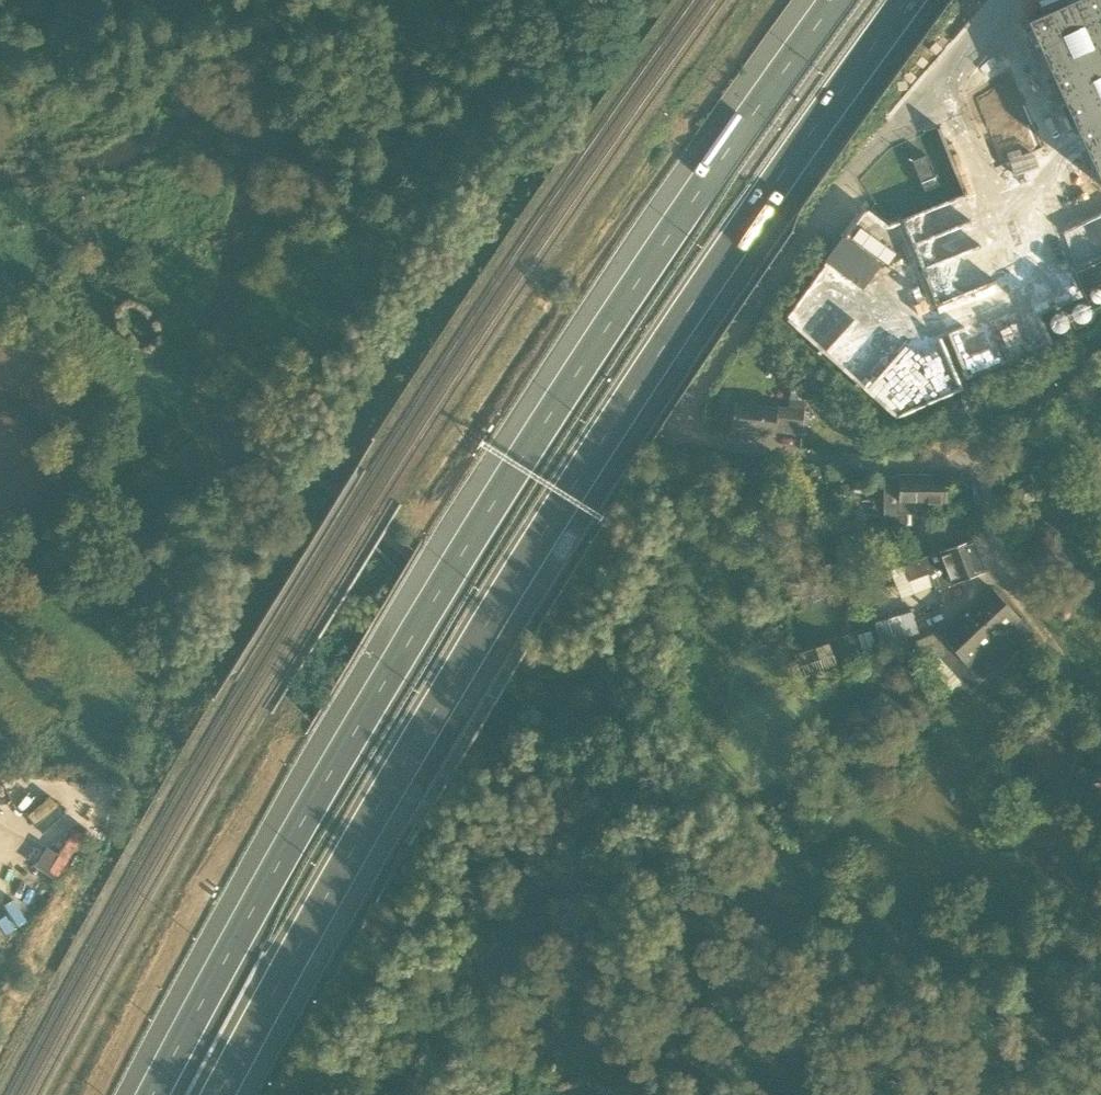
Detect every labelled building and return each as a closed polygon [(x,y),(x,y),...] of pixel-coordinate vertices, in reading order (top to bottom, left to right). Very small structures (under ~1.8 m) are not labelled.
[(1026,22),(1027,22),(1100,184),(1100,0),(1074,0),(1026,22)] [(1052,163),(1017,71),(968,90),(976,112),(942,125),(969,195),(1052,163)] [(924,190),(938,185),(926,154),(912,159),(924,190)] [(912,217),(944,301),(999,280),(965,255),(964,252),(949,257),(956,263),(961,276),(951,281),(944,264),(948,259),(938,251),(942,246),(933,239),(963,197),(912,217)] [(154,323),(147,310),(140,303),(130,303),(121,309),(116,319),(121,332),(132,343),(142,348),(147,347),(158,342),(160,336),(154,323)] [(746,356),(749,350),(744,347),(740,352),(746,356)] [(776,430),(802,434),(805,410),(734,402),(731,430),(775,435),(776,430)] [(947,507),(947,475),(899,475),(884,475),(884,492),(884,515),(886,539),(904,539),(903,525),(912,525),(913,516),(915,516),(915,509),(947,507)] [(937,590),(985,571),(973,538),(923,557),(923,558),(903,566),(909,581),(931,573),(937,590)] [(823,551),(817,552),(815,546),(801,549),(805,568),(821,564),(820,560),(825,559),(823,551)] [(1009,637),(1004,632),(1020,617),(992,587),(941,635),(947,643),(937,653),(963,680),(1009,637)] [(891,645),(917,634),(910,614),(884,623),(891,645)] [(898,667),(925,661),(917,634),(891,645),(898,667)] [(47,846),(35,866),(47,873),(59,854),(47,846)]
